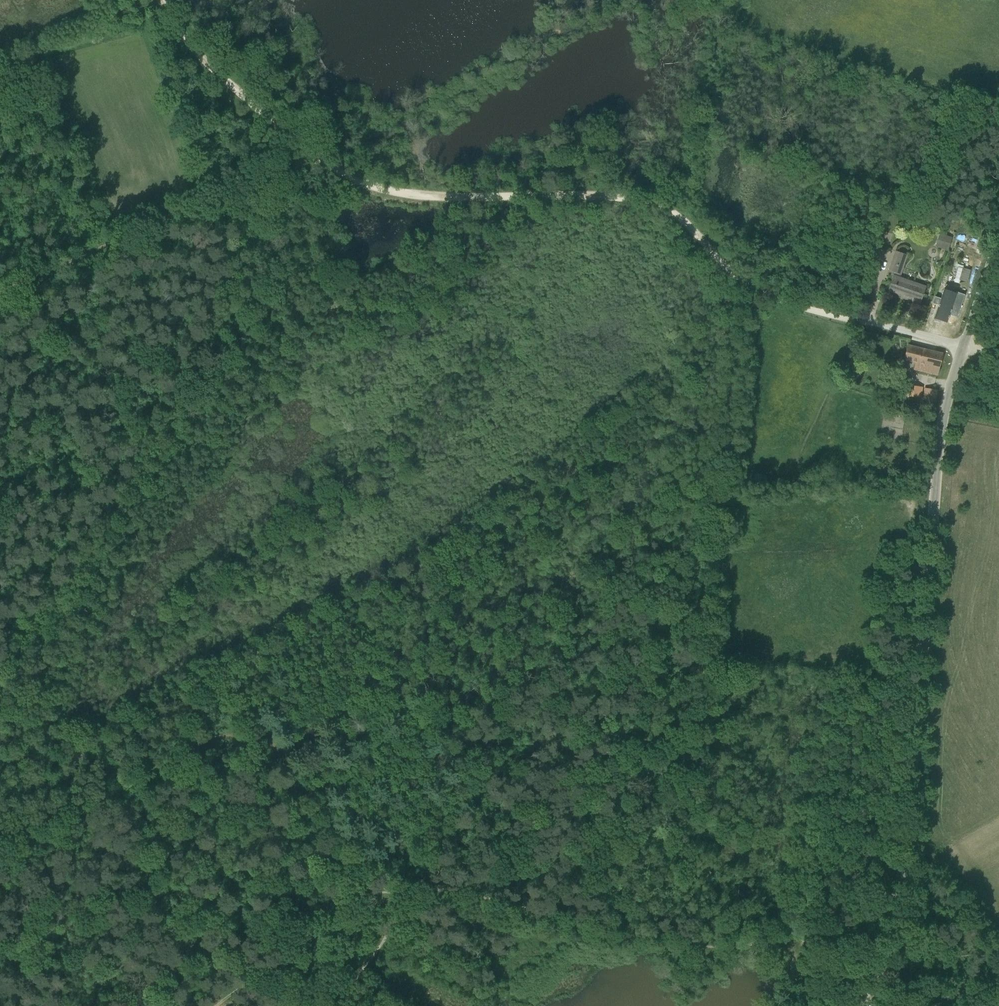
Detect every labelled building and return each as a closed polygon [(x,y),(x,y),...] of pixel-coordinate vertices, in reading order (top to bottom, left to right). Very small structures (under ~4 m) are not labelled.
[(949,252),(953,237),(945,235),(940,233),(935,247),(949,252)] [(900,279),(908,255),(895,251),(887,273),(893,275),(888,291),(907,298),(906,300),(918,304),(923,286),(900,279)] [(953,279),(967,283),(970,270),(957,266),(953,279)] [(955,299),(943,295),(934,318),(947,322),(952,306),(955,299)] [(907,346),(904,361),(915,363),(914,369),(937,375),(939,368),(943,354),(907,346)] [(907,386),(906,396),(921,398),(922,387),(907,386)] [(925,388),(923,401),(935,402),(937,390),(925,388)]
